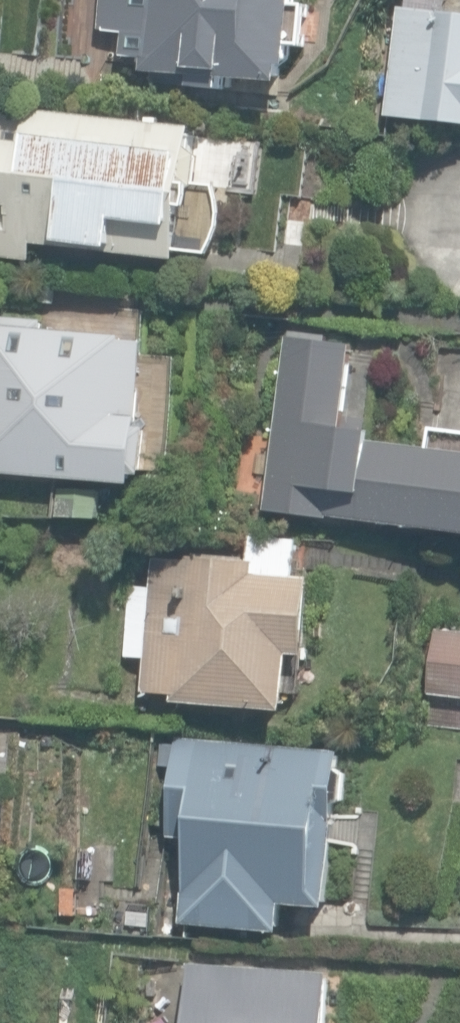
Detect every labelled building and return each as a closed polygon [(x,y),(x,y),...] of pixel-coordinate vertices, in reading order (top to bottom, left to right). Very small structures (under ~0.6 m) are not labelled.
[(224,92),(225,81),(286,85),(287,69),(294,69),(295,47),(306,48),(309,6),(302,5),(302,0),(106,0),(103,34),(128,35),(126,58),(145,60),(144,74),(196,78),(195,91),(224,92)] [(459,129),(459,16),(397,8),(383,119),(459,129)] [(34,261),(36,246),(183,260),(184,251),(211,254),(216,243),(220,232),(222,221),(223,209),(221,197),(218,186),(203,184),(208,128),(29,111),(28,116),(2,114),(0,130),(0,258),(34,261)] [(136,483),(137,474),(144,474),(148,427),(140,426),(147,341),(123,339),(124,334),(44,328),(44,320),(0,316),(0,472),(136,483)] [(459,531),(459,450),(373,439),(375,429),(345,425),(355,344),(288,335),(266,510),(331,518),(332,514),(459,531)] [(142,718),(179,721),(180,703),(232,707),(288,711),(293,656),(309,657),(315,578),(300,577),(302,540),(249,536),(247,560),(190,556),(190,561),(154,558),(152,588),(129,587),(123,660),(146,661),(142,718)] [(459,732),(459,637),(435,634),(426,728),(459,732)] [(184,924),(285,933),(288,904),(332,909),(347,750),(179,735),(170,839),(192,841),(184,924)] [(335,971),(192,961),(189,1022),(332,1022),(335,971)]
